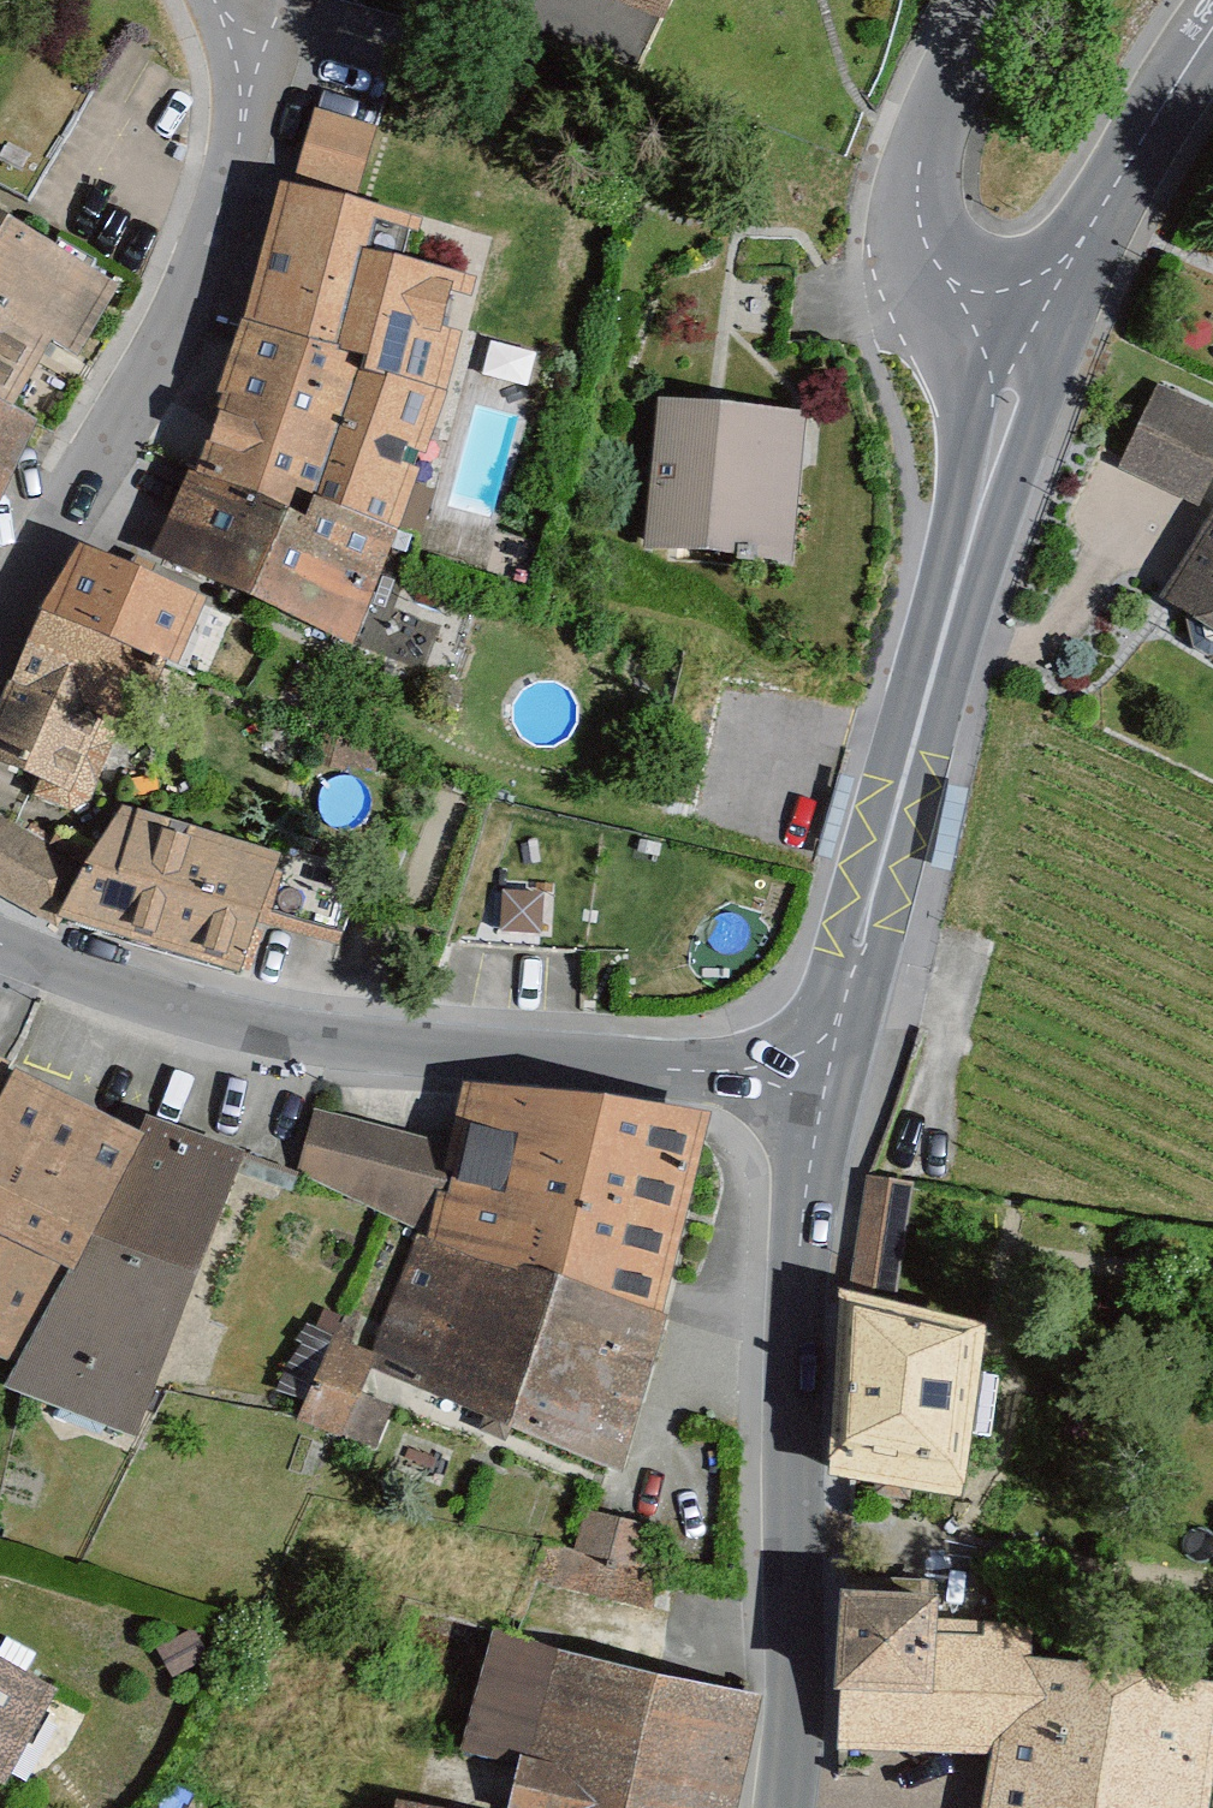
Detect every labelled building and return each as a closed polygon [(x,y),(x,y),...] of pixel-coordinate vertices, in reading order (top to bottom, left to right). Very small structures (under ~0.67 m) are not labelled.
[(666,0),(551,0),(550,3),(657,31),(666,0)] [(303,165),(365,184),(383,127),(321,107),(303,165)] [(263,194),(225,332),(431,410),(447,295),(357,264),(362,224),(263,194)] [(18,441),(102,300),(0,239),(0,430),(18,441)] [(225,332),(180,489),(373,576),(431,410),(225,332)] [(1212,491),(1212,407),(1159,383),(1121,467),(1206,506),(1212,491)] [(792,420),(649,406),(638,550),(785,571),(792,420)] [(0,430),(0,477),(18,441),(0,430)] [(180,489),(169,484),(132,580),(337,664),(373,576),(180,489)] [(1155,615),(1212,649),(1212,517),(1155,615)] [(73,554),(0,700),(0,773),(75,816),(184,603),(132,580),(73,554)] [(242,968),(286,852),(122,812),(71,917),(242,968)] [(47,915),(77,852),(0,815),(0,892),(47,915)] [(118,1168),(0,1088),(0,1371),(118,1168)] [(454,1089),(443,1148),(413,1239),(408,1255),(529,1300),(646,1329),(694,1125),(454,1089)] [(443,1148),(306,1111),(293,1184),(413,1239),(443,1148)] [(0,1371),(0,1401),(124,1454),(233,1164),(136,1123),(118,1168),(0,1371)] [(886,1274),(891,1178),(861,1176),(856,1272),(886,1274)] [(529,1300),(408,1255),(358,1367),(604,1487),(646,1329),(529,1300)] [(965,1349),(831,1319),(822,1505),(944,1524),(965,1349)] [(578,1513),(574,1592),(641,1595),(645,1517),(578,1513)] [(1013,1644),(814,1624),(813,1768),(996,1774),(1009,1689),(1013,1644)] [(752,1693),(510,1639),(484,1752),(530,1762),(520,1807),(725,1807),(752,1693)] [(0,1653),(0,1769),(12,1776),(63,1689),(0,1653)] [(1210,1710),(1009,1689),(996,1774),(991,1807),(1198,1807),(1210,1710)] [(407,1796),(404,1807),(460,1807),(407,1796)]
